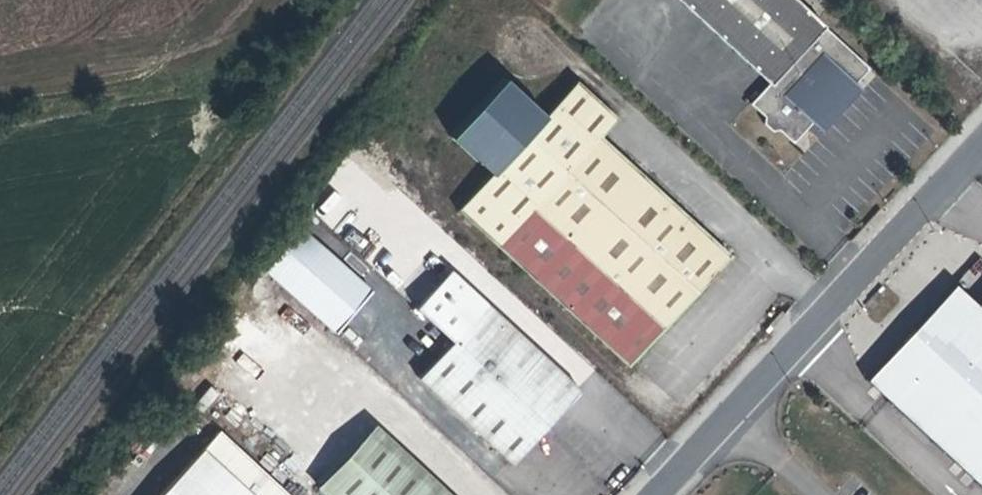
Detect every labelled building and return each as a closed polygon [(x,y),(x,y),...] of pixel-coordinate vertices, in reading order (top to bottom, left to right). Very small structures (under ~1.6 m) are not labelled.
[(768,83),(748,105),(760,116),(760,124),(770,134),(779,133),(790,144),(816,116),(826,125),(859,89),(854,84),(868,69),(792,0),(677,0),(768,83)] [(574,79),(554,101),(594,138),(597,135),(615,117),(574,79)] [(725,259),(594,138),(554,101),(455,209),(626,366),(725,259)] [(728,256),(597,135),(594,138),(725,259),(728,256)] [(332,334),(371,290),(302,228),(263,271),(332,334)] [(332,252),(355,270),(374,247),(351,229),(332,252)] [(977,306),(954,286),(866,380),(981,488),(981,301),(977,306)] [(417,378),(510,464),(578,390),(485,304),(417,378)] [(380,443),(369,433),(318,488),(326,494),(332,494),(374,449),(424,494),(436,494),(380,443)] [(156,494),(252,494),(200,448),(156,494)] [(374,449),(332,494),(424,494),(374,449)]
